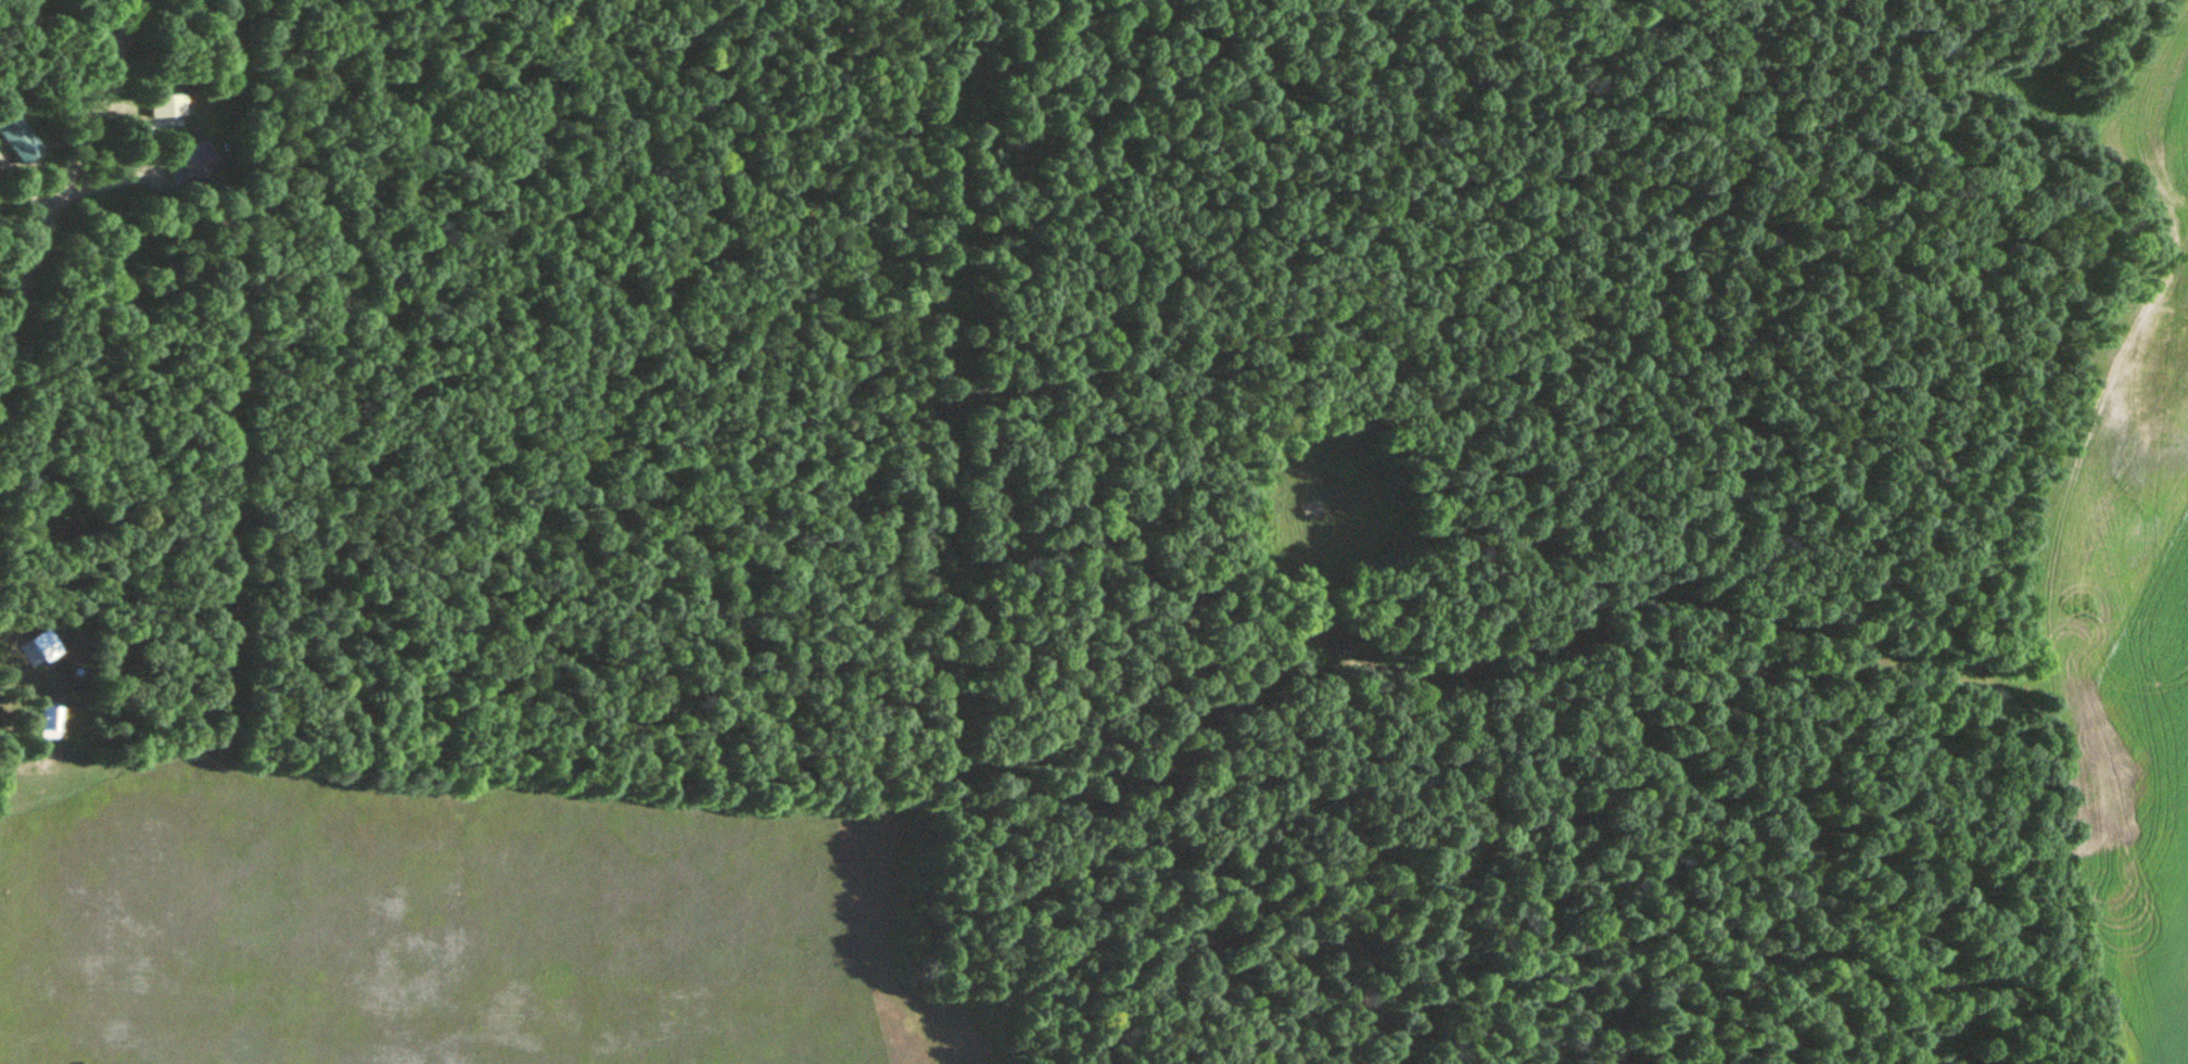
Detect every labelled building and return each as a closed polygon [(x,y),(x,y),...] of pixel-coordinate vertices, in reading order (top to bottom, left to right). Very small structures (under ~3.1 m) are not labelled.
[(181,91),(145,93),(148,114),(154,114),(154,123),(188,121),(187,110),(182,110),(181,91)] [(20,164),(40,149),(13,111),(0,120),(0,137),(20,164)] [(179,142),(191,183),(224,174),(212,132),(179,142)] [(38,706),(38,739),(59,739),(59,706),(38,706)]
